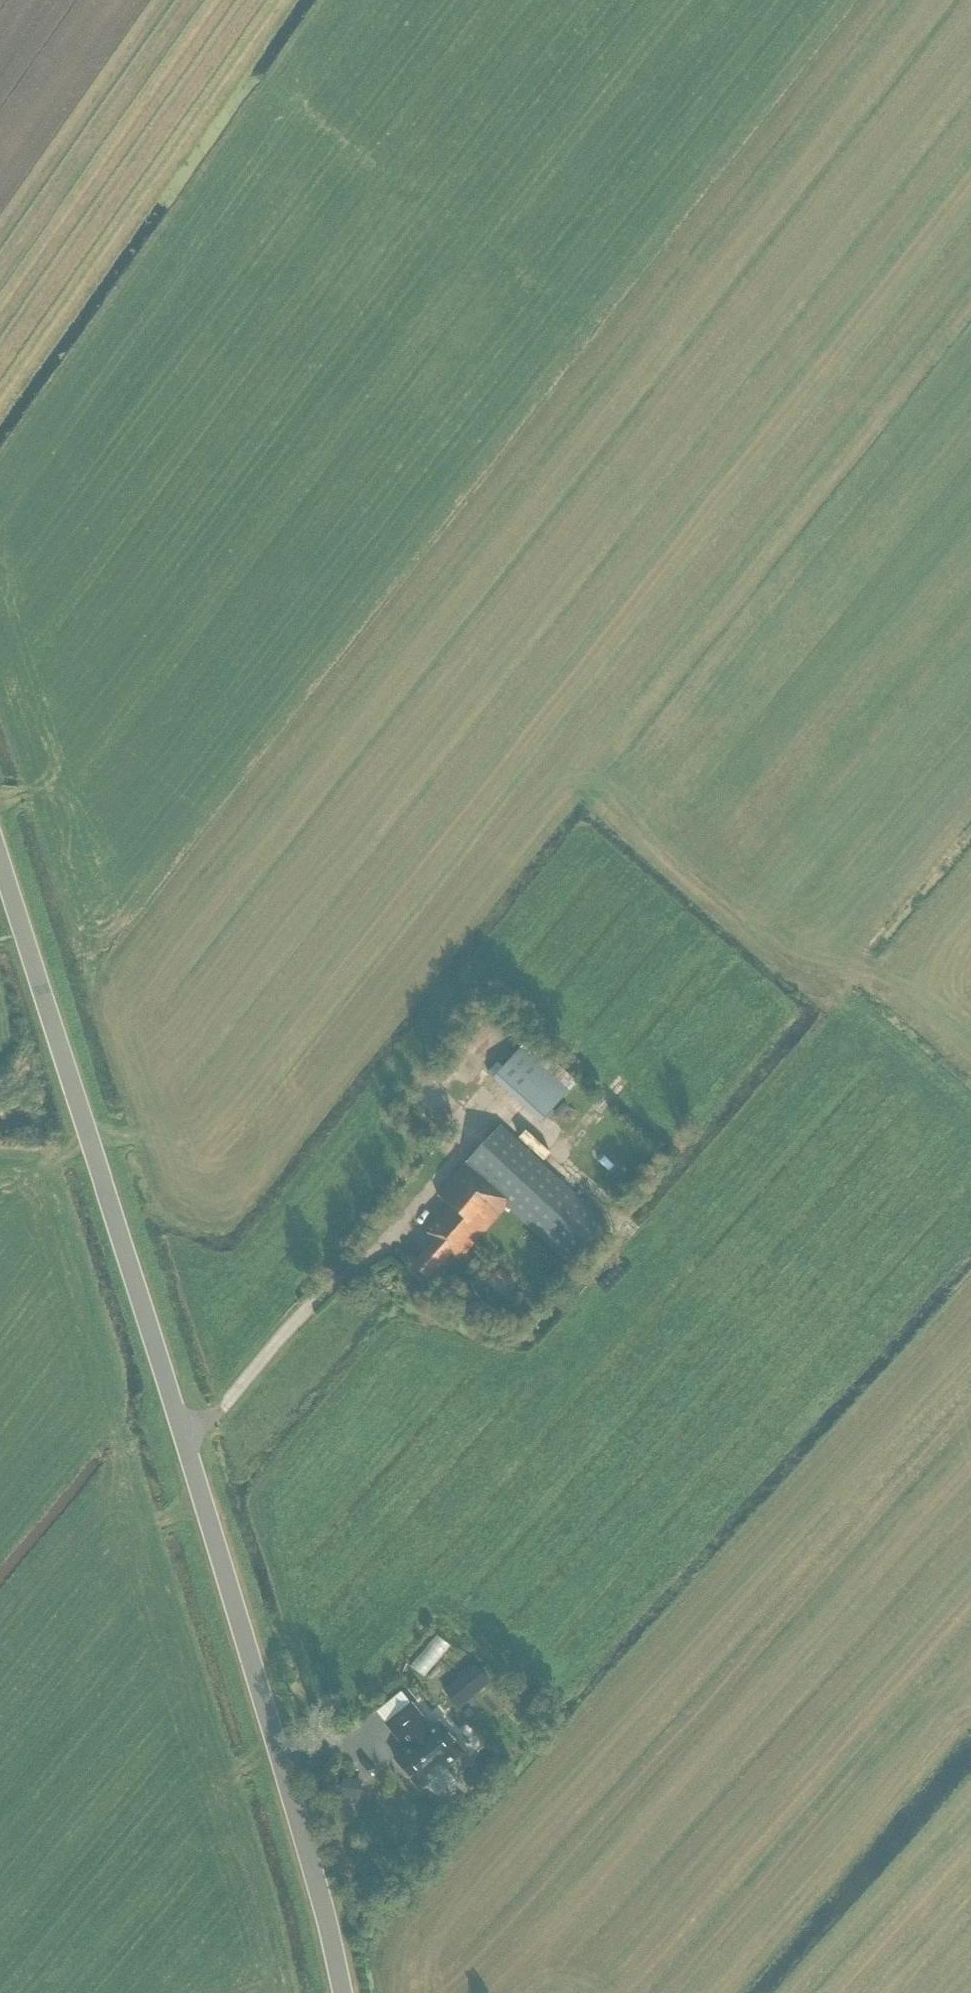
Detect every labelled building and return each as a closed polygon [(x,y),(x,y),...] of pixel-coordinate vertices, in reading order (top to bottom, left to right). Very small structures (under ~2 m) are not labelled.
[(544,1120),(564,1097),(570,1090),(521,1048),(495,1076),(544,1120)] [(607,1223),(501,1125),(438,1195),(448,1204),(426,1230),(436,1239),(413,1265),(429,1279),(451,1253),(460,1260),(507,1205),(570,1263),(607,1223)] [(516,1283),(500,1267),(492,1275),(508,1290),(516,1283)] [(438,1634),(410,1665),(423,1677),(451,1646),(438,1634)] [(477,1669),(446,1699),(455,1709),(487,1679),(477,1669)] [(432,1726),(413,1703),(387,1723),(407,1748),(394,1758),(421,1791),(467,1754),(440,1720),(432,1726)]
